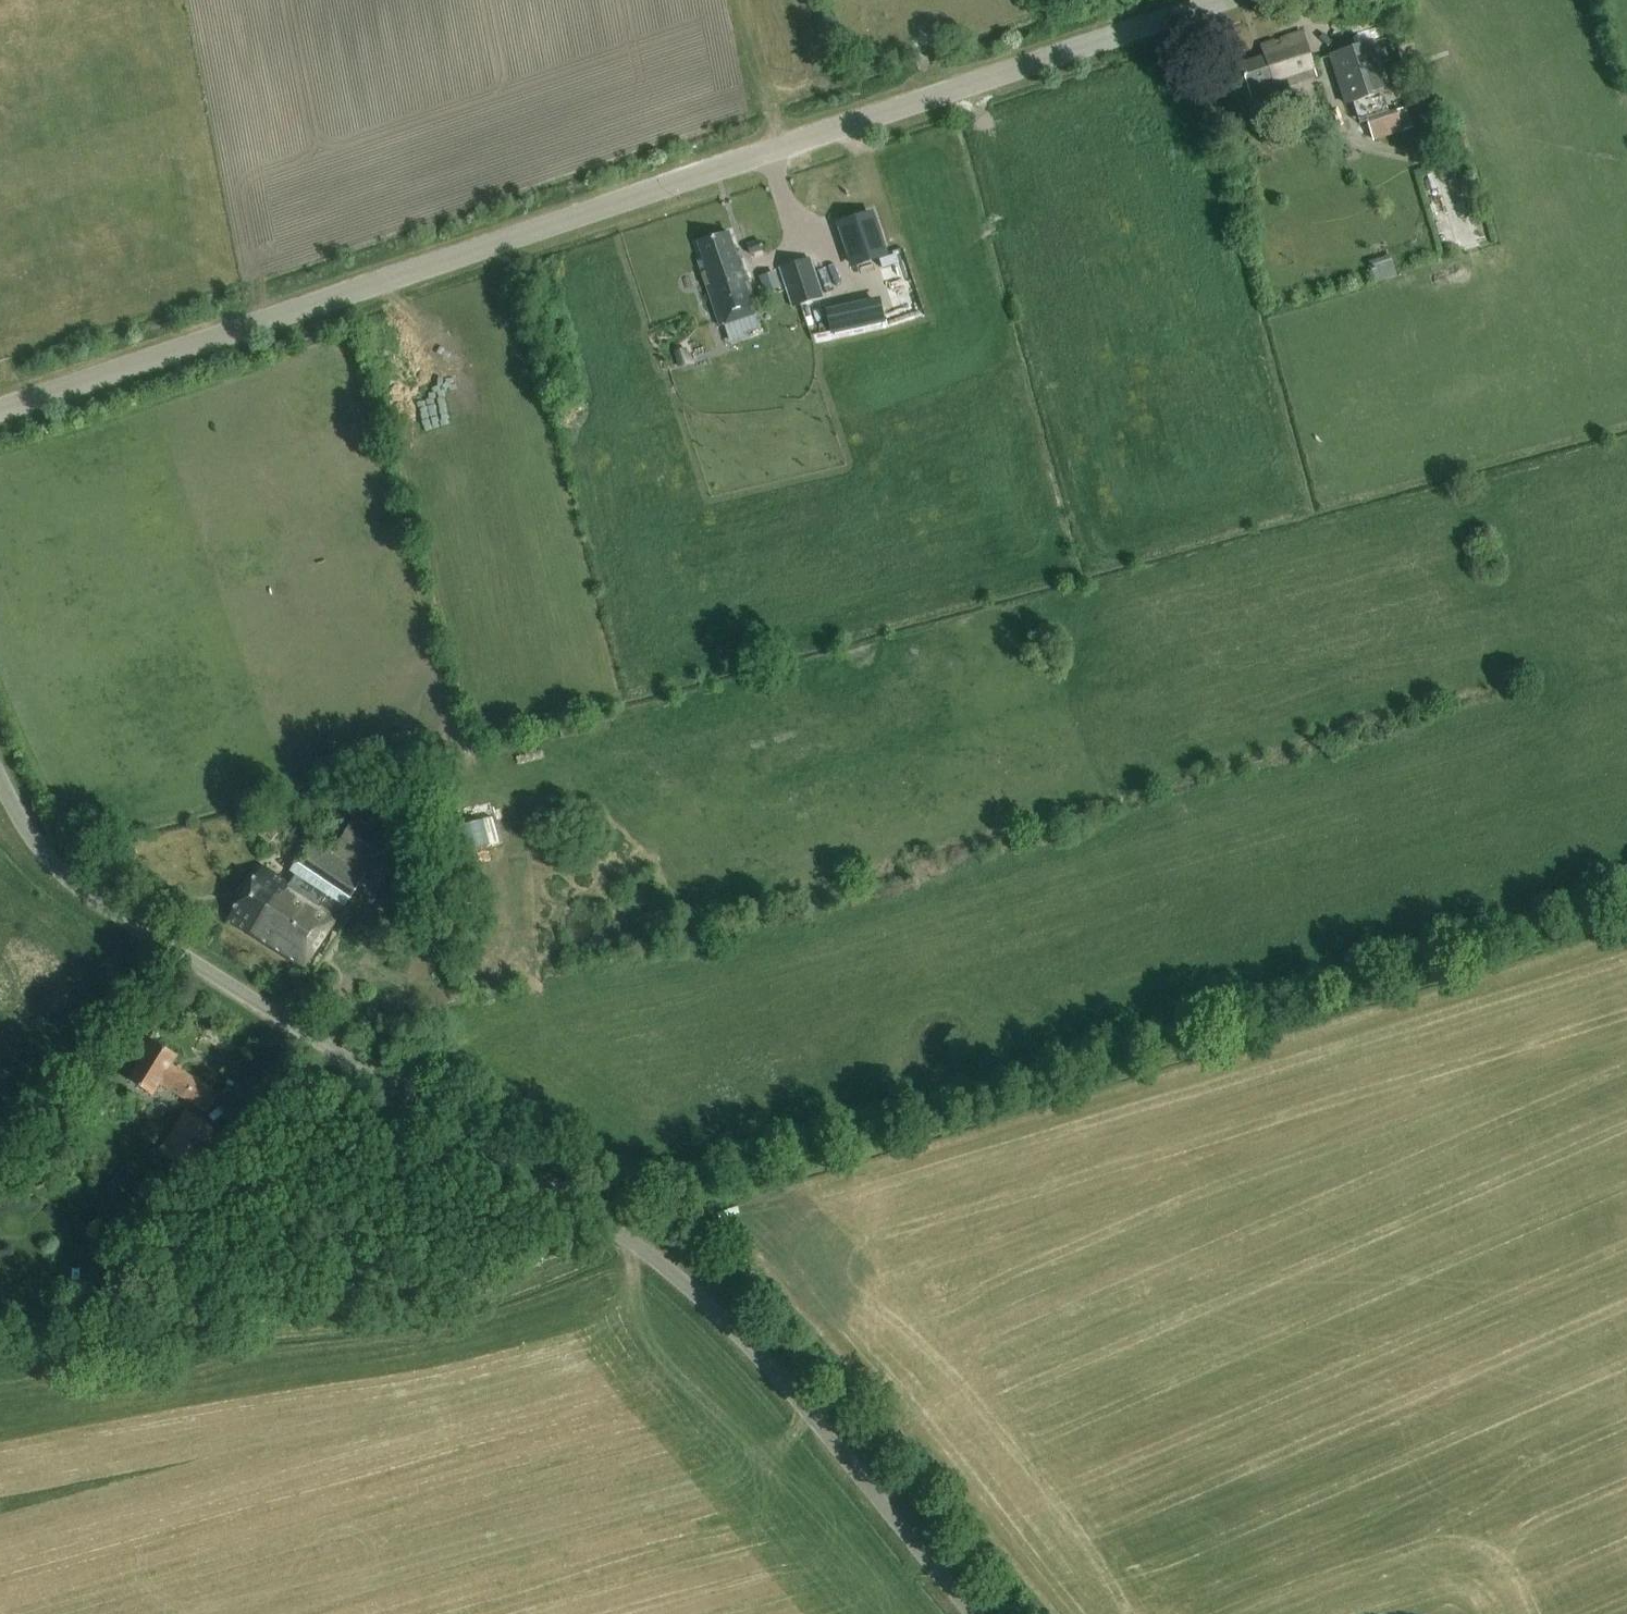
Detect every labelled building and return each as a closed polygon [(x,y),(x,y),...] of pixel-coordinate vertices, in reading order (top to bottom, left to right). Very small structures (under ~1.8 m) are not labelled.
[(1274,88),(1316,75),(1302,34),(1260,47),(1263,58),(1238,66),(1248,97),(1269,90),(1268,87),(1273,85),(1274,88)] [(1375,40),(1329,55),(1345,105),(1391,90),(1375,40)] [(1413,108),(1375,121),(1381,139),(1419,126),(1413,108)] [(697,243),(702,260),(697,261),(710,301),(748,288),(739,260),(734,261),(726,234),(697,243)] [(854,285),(887,275),(875,234),(842,243),(854,285)] [(761,240),(747,244),(751,255),(764,251),(761,240)] [(810,257),(779,267),(793,307),(824,297),(823,294),(831,291),(821,262),(813,265),(810,257)] [(776,272),(760,277),(765,292),(781,287),(776,272)] [(887,315),(882,295),(882,293),(825,306),(831,331),(831,332),(888,319),(887,315)] [(682,350),(676,352),(680,368),(686,366),(693,364),(691,357),(689,357),(686,349),(682,350)] [(358,811),(332,852),(366,875),(393,833),(358,811)] [(294,873),(288,883),(263,867),(229,920),(303,968),(337,915),(295,888),(300,881),(343,909),(365,876),(310,840),(290,871),(294,873)] [(152,1097),(159,1087),(160,1088),(162,1085),(208,1114),(220,1095),(173,1065),(179,1055),(152,1038),(142,1054),(146,1056),(129,1083),(152,1097)] [(185,1111),(161,1152),(193,1171),(217,1130),(185,1111)]
